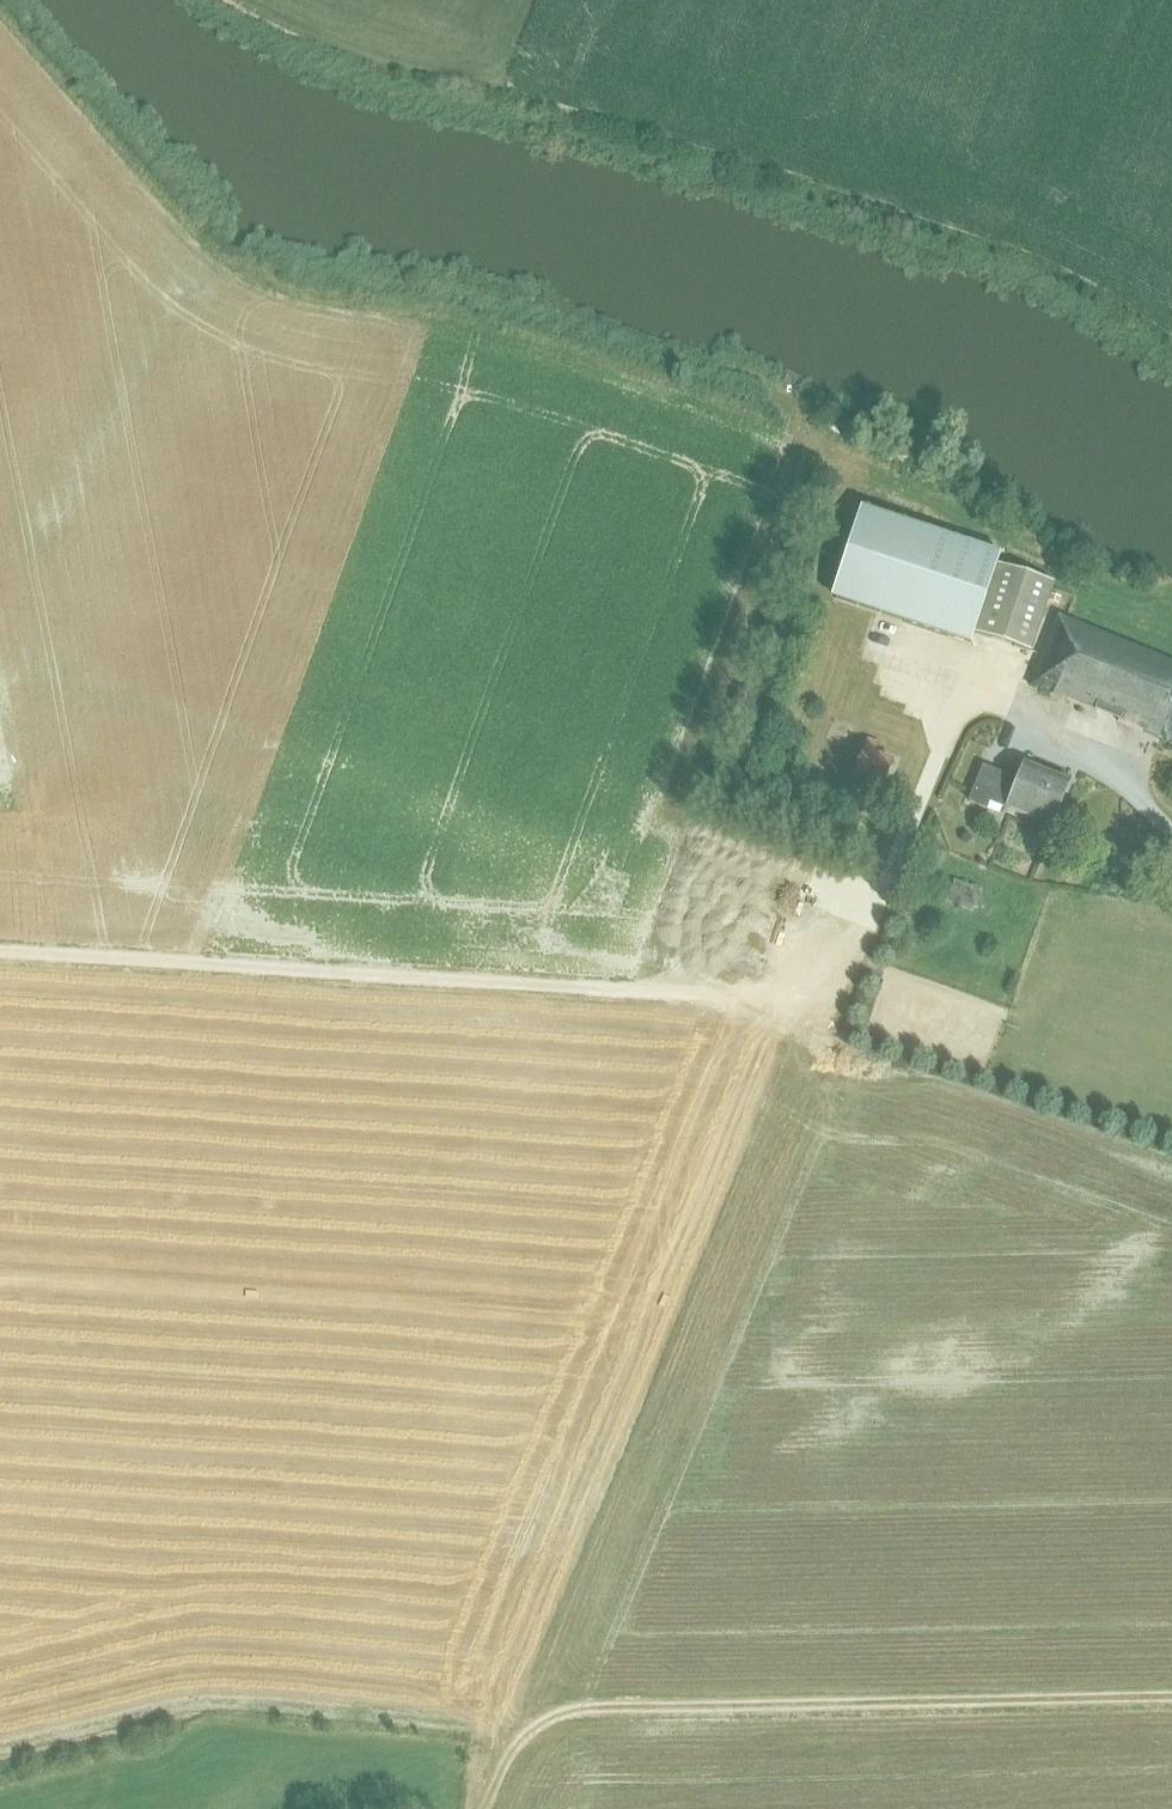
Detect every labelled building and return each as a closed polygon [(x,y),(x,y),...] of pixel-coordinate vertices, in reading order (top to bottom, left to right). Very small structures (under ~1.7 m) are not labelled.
[(1000,553),(861,506),(830,598),(969,644),(1000,553)] [(1028,652),(1052,583),(997,565),(974,634),(1028,652)] [(1057,615),(1029,687),(1171,743),(1171,661),(1057,615)] [(771,711),(766,726),(773,729),(778,713),(771,711)] [(865,739),(850,778),(881,790),(892,761),(874,754),(878,744),(865,739)] [(986,804),(991,805),(1049,828),(1067,782),(1022,765),(1015,783),(997,776),(998,775),(981,769),(968,804),(984,811),(986,804)] [(955,879),(945,900),(972,911),(980,889),(955,879)]
